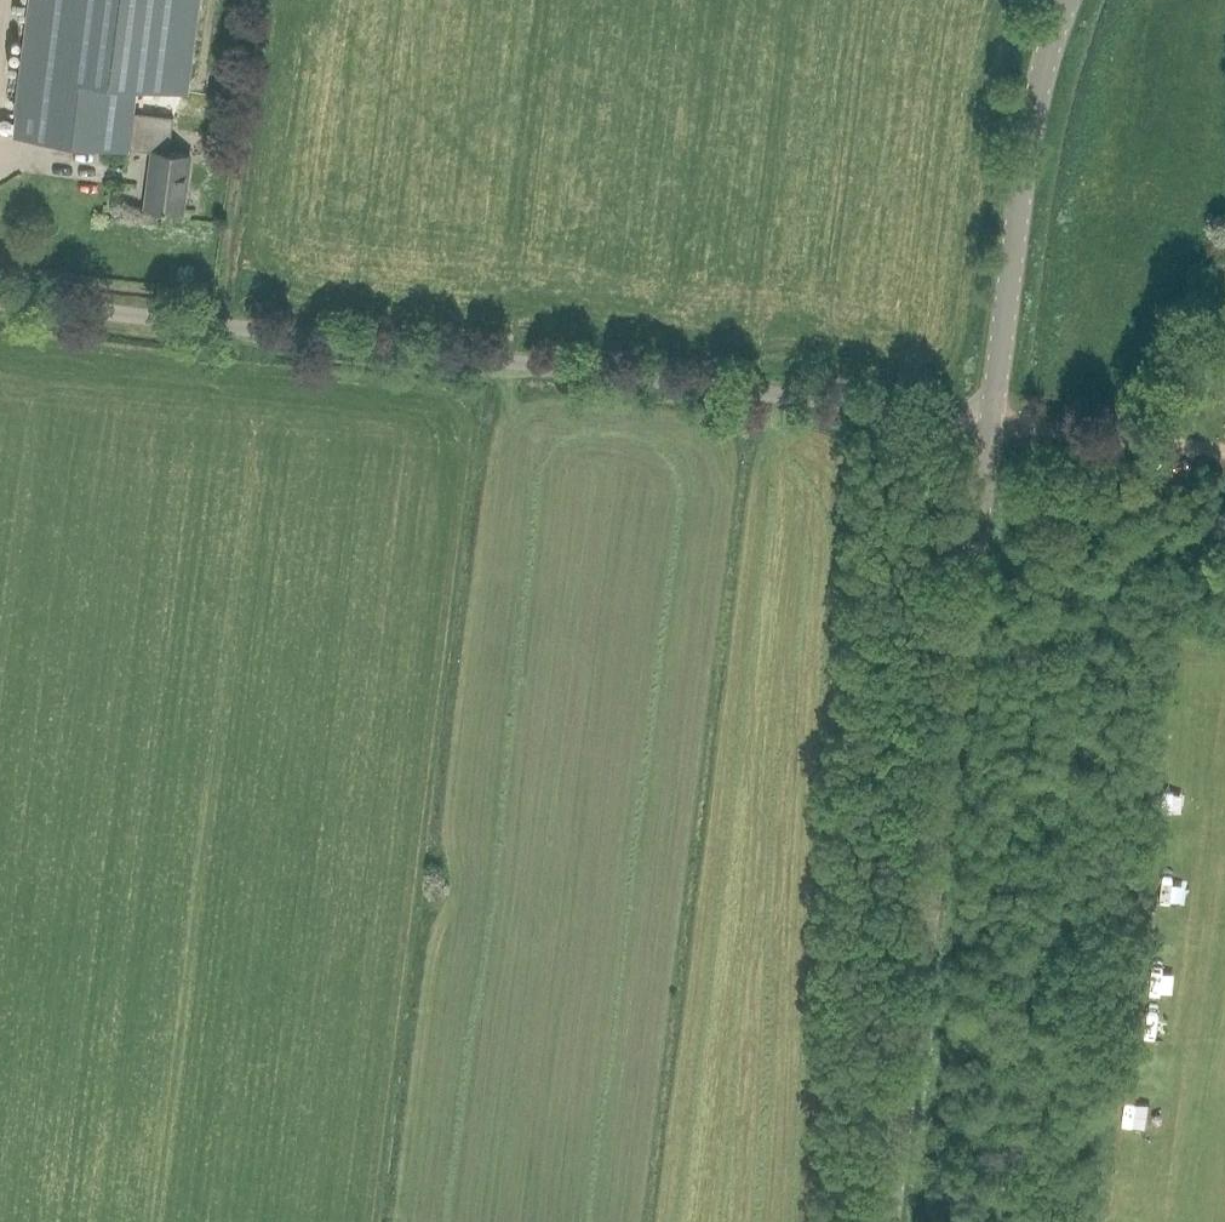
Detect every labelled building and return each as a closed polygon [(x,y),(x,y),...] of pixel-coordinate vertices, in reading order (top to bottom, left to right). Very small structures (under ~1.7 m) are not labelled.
[(145,207),(182,212),(189,155),(169,152),(173,117),(133,112),(137,84),(182,90),(193,0),(30,0),(13,136),(152,153),(145,207)]
